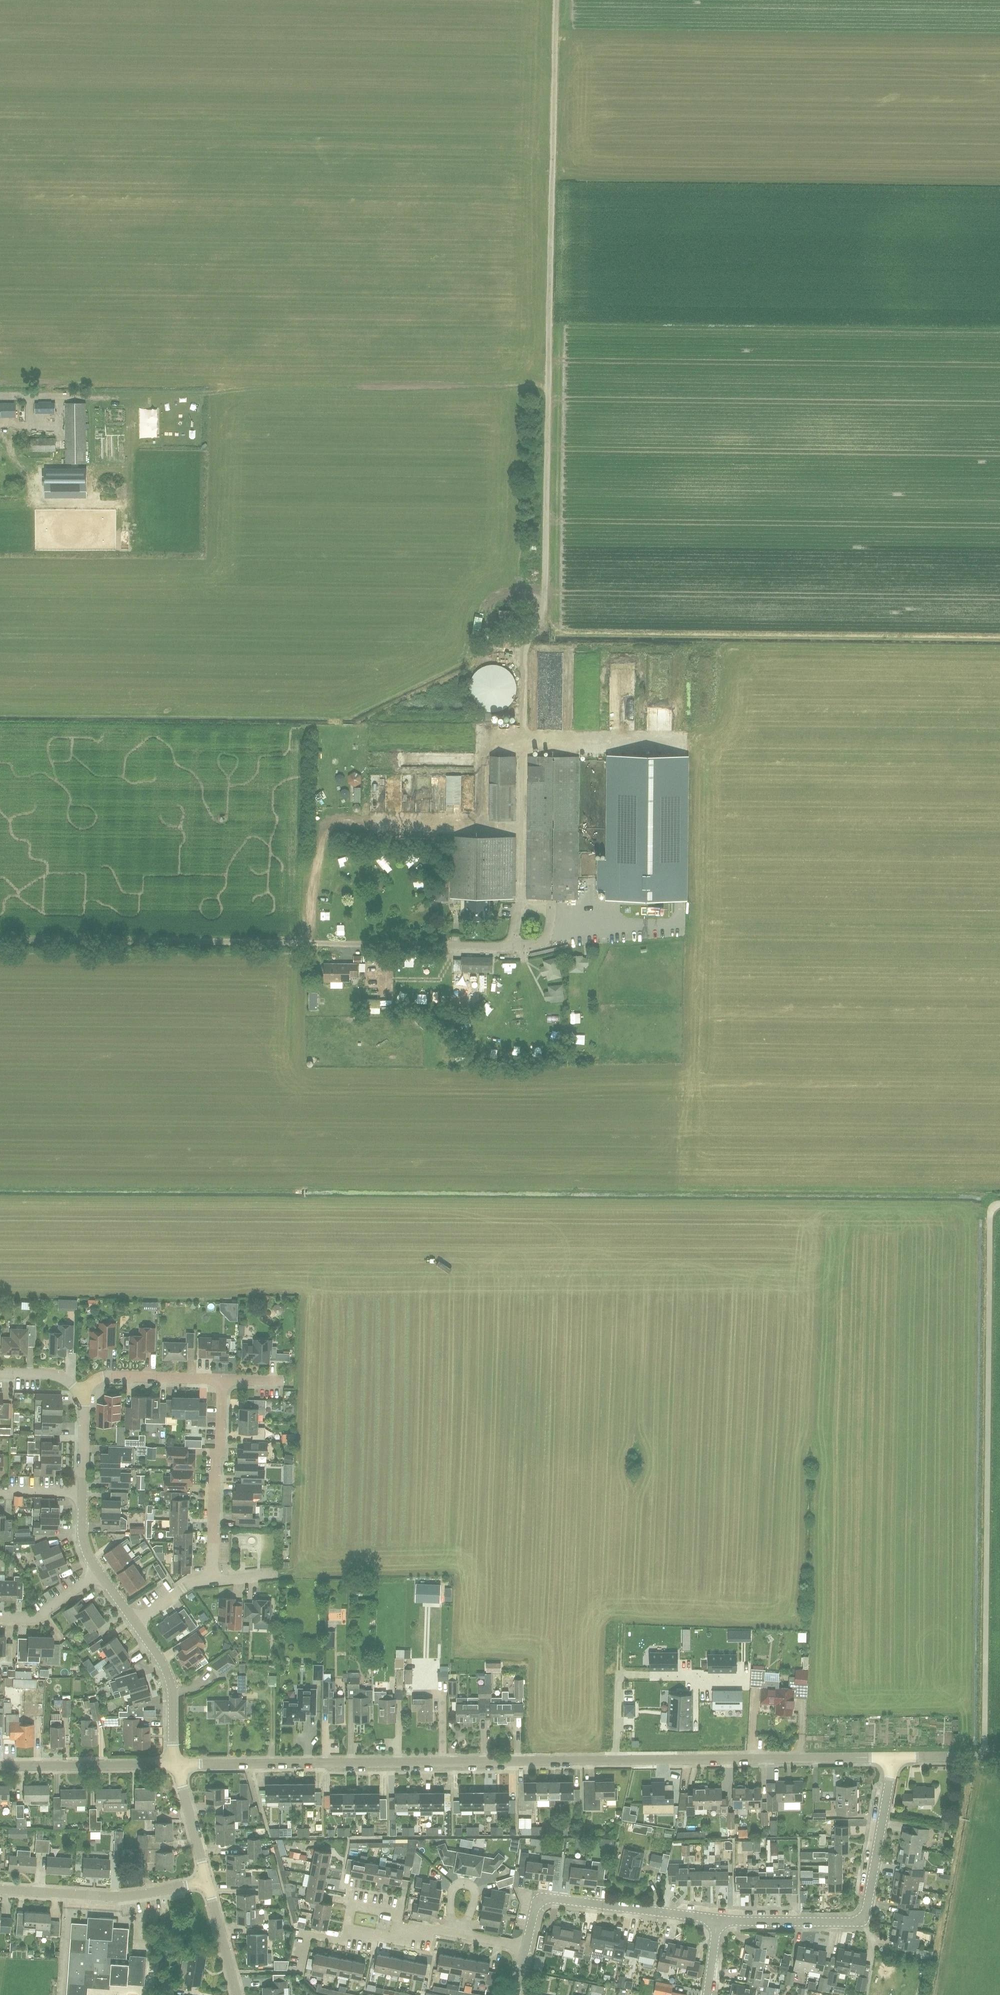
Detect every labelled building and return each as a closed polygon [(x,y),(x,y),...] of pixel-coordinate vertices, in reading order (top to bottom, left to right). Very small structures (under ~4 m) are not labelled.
[(0,403),(0,417),(16,417),(16,403),(0,403)] [(55,403),(35,403),(35,413),(55,413),(55,403)] [(85,403),(65,403),(66,463),(71,463),(80,463),(86,463),(85,403)] [(0,423),(0,450),(10,451),(11,423),(0,423)] [(30,451),(56,451),(56,441),(56,439),(30,439),(30,451)] [(86,492),(86,469),(45,469),(45,492),(86,492)] [(612,661),(612,675),(635,676),(636,669),(631,669),(631,662),(612,661)] [(471,693),(473,698),(476,703),(480,707),(485,709),(491,710),(496,710),(502,709),(506,706),(510,702),(513,697),(515,692),(516,687),(515,681),(512,676),(509,672),(504,668),(499,666),(493,665),(487,666),(482,668),(477,671),(473,676),(471,681),(470,687),(471,693)] [(515,820),(516,784),(516,756),(490,755),(489,783),(489,820),(515,820)] [(689,756),(607,755),(606,859),(597,859),(597,890),(605,890),(605,899),(687,900),(689,756)] [(527,898),(577,899),(579,756),(528,756),(527,898)] [(466,810),(465,775),(450,775),(450,811),(466,810)] [(357,788),(357,806),(365,806),(365,788),(357,788)] [(516,836),(452,835),(451,897),(465,898),(465,919),(490,919),(490,898),(515,898),(515,897),(516,836)] [(342,857),(346,869),(353,866),(349,855),(342,857)] [(420,890),(432,885),(430,878),(417,883),(420,890)] [(448,898),(449,881),(441,880),(440,898),(448,898)] [(454,971),(493,972),(493,957),(462,956),(462,959),(454,959),(454,971)] [(561,968),(562,958),(553,957),(552,967),(561,968)] [(372,989),(381,989),(380,962),(369,962),(370,977),(372,977),(372,989)] [(358,964),(330,963),(330,966),(325,966),(324,981),(350,981),(350,977),(357,977),(358,964)] [(487,987),(487,973),(481,973),(481,975),(474,975),(473,987),(487,987)] [(580,994),(580,983),(572,984),(572,994),(580,994)] [(595,983),(596,996),(606,995),(605,983),(595,983)] [(363,1007),(380,1008),(381,999),(364,998),(363,1007)] [(482,1013),(489,1016),(494,1007),(486,1003),(482,1013)] [(572,1023),(583,1022),(582,1012),(571,1014),(572,1023)] [(458,1051),(455,1055),(461,1060),(464,1055),(458,1051)] [(80,1310),(79,1299),(62,1300),(62,1311),(80,1310)] [(91,1356),(107,1356),(107,1347),(115,1347),(115,1323),(101,1323),(100,1331),(92,1331),(91,1356)] [(11,1338),(3,1337),(3,1353),(26,1354),(27,1340),(35,1340),(35,1325),(27,1325),(27,1330),(12,1329),(11,1338)] [(51,1332),(51,1354),(53,1354),(54,1356),(58,1356),(59,1355),(66,1355),(66,1340),(73,1340),(74,1325),(60,1325),(59,1333),(51,1332)] [(131,1335),(131,1337),(125,1337),(124,1348),(131,1348),(130,1357),(133,1358),(134,1359),(138,1359),(139,1358),(145,1358),(146,1350),(154,1350),(155,1328),(141,1327),(141,1336),(131,1335)] [(164,1342),(164,1358),(187,1359),(187,1347),(194,1347),(195,1333),(187,1333),(187,1343),(164,1342)] [(227,1338),(201,1337),(200,1356),(214,1357),(214,1360),(222,1360),(222,1362),(229,1363),(229,1349),(226,1349),(227,1338)] [(254,1339),(254,1343),(242,1343),(242,1360),(254,1361),(270,1362),(270,1349),(272,1349),(272,1340),(254,1339)] [(9,1418),(9,1403),(2,1403),(2,1392),(0,1392),(0,1418),(9,1418)] [(42,1413),(61,1414),(62,1394),(36,1394),(35,1404),(42,1404),(42,1413)] [(99,1404),(98,1426),(111,1426),(111,1419),(120,1419),(121,1396),(106,1395),(106,1404),(99,1404)] [(146,1416),(147,1396),(133,1396),(133,1407),(127,1407),(126,1428),(138,1428),(138,1422),(140,1422),(141,1415),(146,1416)] [(146,1416),(146,1423),(166,1423),(166,1416),(167,1402),(160,1402),(160,1397),(147,1396),(146,1416)] [(174,1402),(167,1402),(166,1416),(186,1417),(187,1398),(174,1397),(174,1402)] [(200,1398),(187,1398),(186,1417),(192,1417),(192,1425),(206,1425),(206,1411),(200,1411),(200,1398)] [(240,1420),(258,1421),(258,1414),(266,1414),(266,1400),(254,1399),(254,1408),(241,1408),(240,1420)] [(61,1414),(42,1413),(42,1423),(35,1423),(35,1433),(61,1433),(61,1414)] [(258,1421),(240,1420),(240,1432),(253,1432),(253,1438),(265,1439),(265,1427),(258,1427),(258,1421)] [(38,1448),(38,1454),(35,1454),(60,1455),(60,1442),(48,1441),(49,1434),(35,1434),(35,1448),(38,1448)] [(129,1445),(149,1444),(148,1435),(128,1436),(129,1445)] [(169,1437),(167,1444),(174,1446),(176,1439),(169,1437)] [(237,1462),(258,1463),(259,1455),(267,1455),(268,1443),(245,1442),(245,1449),(239,1449),(239,1451),(238,1452),(238,1456),(239,1457),(239,1462),(237,1462)] [(157,1447),(147,1446),(147,1459),(156,1459),(157,1447)] [(102,1454),(102,1467),(121,1467),(121,1461),(126,1462),(126,1460),(132,1460),(132,1447),(109,1447),(109,1454),(102,1454)] [(173,1469),(195,1469),(195,1454),(188,1454),(188,1447),(168,1447),(168,1454),(175,1454),(175,1468),(173,1468),(173,1469)] [(60,1455),(35,1454),(34,1460),(34,1474),(53,1474),(53,1467),(60,1468),(60,1455)] [(258,1463),(237,1462),(237,1467),(235,1468),(235,1472),(237,1473),(237,1475),(242,1475),(242,1482),(265,1483),(265,1470),(258,1470),(258,1463)] [(121,1467),(102,1467),(102,1480),(110,1480),(110,1487),(131,1487),(131,1475),(126,1475),(126,1473),(121,1473),(121,1467)] [(195,1469),(173,1469),(172,1481),(171,1483),(165,1483),(165,1491),(167,1491),(183,1491),(187,1491),(188,1484),(193,1484),(193,1470),(195,1470),(195,1469)] [(234,1491),(234,1504),(253,1504),(253,1498),(262,1498),(262,1485),(238,1484),(237,1491),(234,1491)] [(167,1491),(165,1491),(161,1491),(161,1496),(167,1496),(167,1501),(169,1503),(171,1503),(171,1509),(189,1510),(189,1498),(183,1498),(183,1491),(167,1491)] [(103,1511),(121,1512),(121,1506),(123,1506),(128,1504),(128,1492),(116,1492),(116,1500),(103,1499),(103,1511)] [(26,1506),(26,1496),(18,1496),(18,1505),(26,1506)] [(46,1505),(46,1499),(34,1498),(34,1507),(32,1507),(32,1516),(58,1516),(59,1505),(46,1505)] [(253,1504),(234,1504),(234,1517),(237,1517),(236,1525),(259,1525),(259,1517),(256,1517),(257,1504),(253,1504)] [(171,1509),(171,1520),(188,1520),(189,1510),(171,1509)] [(121,1512),(103,1511),(103,1522),(111,1523),(110,1529),(127,1529),(127,1520),(123,1517),(121,1516),(121,1512)] [(12,1539),(12,1519),(5,1519),(5,1514),(0,1514),(0,1539),(1,1539),(12,1539)] [(58,1516),(32,1516),(32,1524),(34,1524),(33,1533),(50,1534),(50,1528),(58,1528),(58,1516)] [(188,1520),(171,1520),(171,1531),(194,1531),(188,1531),(188,1520)] [(194,1531),(171,1531),(167,1531),(167,1536),(175,1536),(174,1542),(193,1542),(194,1531)] [(139,1534),(131,1535),(132,1544),(140,1542),(139,1534)] [(112,1564),(128,1553),(123,1546),(130,1541),(128,1538),(121,1543),(104,1554),(112,1564)] [(45,1563),(63,1555),(58,1544),(50,1547),(47,1539),(31,1546),(37,1560),(43,1557),(45,1563)] [(193,1542),(174,1542),(174,1552),(193,1553),(193,1542)] [(193,1553),(174,1552),(174,1572),(189,1572),(189,1566),(191,1564),(193,1564),(193,1553)] [(132,1559),(128,1553),(112,1564),(118,1574),(134,1563),(135,1563),(135,1562),(142,1558),(139,1554),(132,1559)] [(63,1555),(45,1563),(47,1568),(39,1571),(45,1585),(52,1582),(53,1584),(57,1583),(56,1581),(58,1580),(55,1572),(67,1567),(63,1555)] [(140,1572),(134,1563),(118,1574),(124,1581),(120,1584),(121,1585),(140,1572)] [(159,1564),(155,1566),(162,1579),(167,1576),(159,1564)] [(146,1581),(140,1572),(121,1585),(122,1586),(125,1584),(131,1592),(146,1581)] [(5,1580),(5,1599),(16,1599),(16,1594),(23,1595),(23,1583),(22,1581),(20,1581),(20,1576),(14,1576),(14,1581),(5,1580)] [(440,1602),(440,1585),(416,1584),(416,1601),(440,1602)] [(83,1622),(98,1611),(91,1602),(87,1605),(83,1598),(63,1612),(68,1619),(77,1613),(83,1622)] [(235,1599),(220,1598),(219,1620),(234,1620),(234,1628),(241,1629),(242,1605),(235,1605),(235,1599)] [(246,1603),(245,1617),(253,1617),(253,1621),(270,1622),(270,1616),(273,1614),(273,1609),(271,1607),(271,1600),(254,1600),(254,1604),(246,1603)] [(349,1609),(330,1609),(330,1619),(349,1620),(349,1609)] [(98,1611),(83,1622),(90,1631),(83,1636),(88,1643),(99,1635),(94,1628),(105,1621),(98,1611)] [(177,1612),(159,1625),(169,1640),(187,1627),(190,1632),(198,1627),(189,1614),(182,1619),(177,1612)] [(335,1647),(335,1631),(326,1631),(326,1647),(335,1647)] [(736,1631),(736,1641),(751,1641),(751,1631),(736,1631)] [(185,1650),(179,1654),(188,1667),(204,1655),(200,1649),(206,1645),(197,1633),(181,1644),(185,1650)] [(0,1635),(0,1654),(0,1656),(0,1660),(12,1661),(13,1643),(5,1643),(5,1635),(0,1635)] [(40,1654),(40,1636),(28,1636),(28,1645),(27,1645),(25,1647),(18,1646),(17,1661),(39,1662),(40,1654)] [(40,1636),(40,1654),(47,1655),(47,1664),(59,1664),(60,1650),(53,1650),(53,1637),(40,1636)] [(107,1656),(122,1645),(116,1636),(105,1643),(102,1638),(89,1647),(92,1653),(101,1647),(107,1656)] [(105,1663),(106,1665),(102,1667),(110,1678),(130,1664),(125,1658),(129,1655),(122,1645),(107,1656),(108,1656),(104,1659),(106,1662),(105,1663)] [(399,1657),(407,1657),(407,1649),(399,1649),(399,1657)] [(228,1653),(213,1663),(211,1665),(219,1676),(236,1664),(228,1653)] [(677,1669),(677,1653),(651,1653),(650,1653),(650,1654),(650,1669),(677,1669)] [(709,1671),(736,1671),(736,1655),(725,1655),(725,1654),(724,1654),(724,1655),(718,1655),(718,1654),(717,1654),(717,1655),(709,1655),(708,1655),(708,1656),(709,1656),(709,1660),(708,1660),(709,1660),(709,1666),(708,1666),(708,1667),(709,1667),(709,1670),(709,1671)] [(403,1679),(404,1658),(395,1658),(395,1669),(397,1669),(396,1689),(395,1689),(395,1699),(403,1699),(403,1679)] [(314,1679),(323,1680),(323,1665),(314,1665),(314,1679)] [(759,1686),(762,1687),(761,1703),(776,1704),(776,1714),(792,1715),(794,1689),(778,1688),(779,1681),(764,1680),(765,1670),(751,1669),(751,1679),(760,1680),(759,1686)] [(807,1685),(808,1670),(796,1669),(795,1684),(807,1685)] [(138,1678),(136,1671),(115,1678),(121,1696),(147,1687),(144,1676),(138,1678)] [(492,1697),(491,1685),(491,1674),(485,1674),(485,1685),(485,1706),(491,1706),(491,1720),(497,1720),(497,1724),(502,1724),(502,1704),(502,1697),(492,1697)] [(156,1700),(164,1698),(158,1675),(150,1676),(156,1700)] [(238,1675),(238,1687),(238,1692),(246,1692),(246,1675),(238,1675)] [(348,1679),(348,1689),(360,1689),(359,1679),(359,1677),(348,1677),(348,1679)] [(36,1688),(37,1679),(13,1678),(12,1687),(36,1688)] [(335,1680),(324,1680),(324,1712),(330,1712),(330,1721),(344,1721),(343,1697),(334,1697),(334,1693),(335,1693),(335,1680)] [(448,1695),(457,1695),(457,1680),(448,1680),(448,1681),(448,1695)] [(478,1697),(468,1698),(468,1724),(473,1724),(473,1720),(479,1720),(479,1706),(485,1706),(485,1685),(478,1685),(478,1697)] [(107,1697),(114,1695),(112,1686),(105,1687),(107,1697)] [(121,1696),(130,1693),(131,1697),(130,1699),(128,1700),(129,1704),(127,1704),(127,1712),(118,1712),(118,1717),(143,1716),(143,1707),(145,1706),(144,1700),(151,1698),(147,1687),(121,1696)] [(284,1707),(284,1722),(294,1723),(294,1718),(305,1719),(306,1713),(316,1713),(316,1689),(305,1689),(305,1702),(285,1701),(285,1707),(284,1707)] [(355,1697),(355,1721),(356,1721),(356,1722),(357,1723),(362,1723),(363,1722),(363,1721),(369,1721),(369,1705),(373,1705),(373,1704),(373,1692),(373,1690),(366,1690),(366,1697),(355,1697)] [(742,1708),(742,1691),(713,1690),(713,1708),(731,1708),(731,1709),(732,1709),(732,1708),(742,1708)] [(386,1693),(386,1699),(380,1699),(380,1721),(395,1721),(395,1699),(392,1699),(392,1693),(386,1693)] [(669,1710),(691,1712),(692,1695),(670,1693),(669,1710)] [(230,1700),(231,1717),(246,1717),(246,1700),(242,1700),(242,1695),(231,1695),(230,1700)] [(418,1720),(433,1720),(433,1698),(424,1698),(424,1695),(413,1695),(413,1710),(418,1710),(418,1720)] [(508,1697),(502,1697),(502,1704),(502,1724),(507,1724),(507,1720),(514,1720),(514,1717),(523,1717),(523,1704),(514,1704),(513,1697),(508,1697)] [(468,1698),(462,1698),(457,1698),(457,1720),(463,1720),(463,1724),(468,1724),(468,1698)] [(61,1699),(61,1700),(62,1716),(71,1716),(71,1699),(61,1699)] [(26,1716),(45,1716),(45,1700),(25,1700),(26,1716)] [(84,1707),(90,1706),(93,1720),(101,1719),(97,1701),(89,1702),(89,1700),(84,1701),(84,1707)] [(231,1717),(230,1700),(215,1700),(215,1717),(220,1717),(220,1722),(231,1722),(231,1717)] [(3,1702),(3,1714),(5,1714),(6,1735),(10,1735),(10,1738),(16,1738),(17,1745),(34,1745),(34,1724),(19,1724),(19,1713),(11,1713),(11,1701),(3,1702)] [(691,1712),(669,1710),(668,1727),(690,1728),(691,1712)] [(51,1713),(51,1720),(51,1726),(51,1745),(64,1745),(64,1726),(61,1726),(61,1720),(60,1720),(59,1713),(51,1713)] [(125,1745),(133,1745),(133,1747),(149,1747),(149,1726),(138,1726),(138,1718),(125,1718),(125,1745)] [(82,1744),(97,1744),(97,1726),(91,1726),(91,1720),(82,1720),(82,1744)] [(654,1741),(653,1726),(646,1726),(647,1741),(654,1741)] [(596,1782),(596,1788),(583,1788),(583,1810),(600,1810),(600,1802),(597,1802),(597,1797),(606,1797),(606,1800),(617,1800),(617,1789),(614,1789),(614,1782),(612,1782),(612,1780),(611,1779),(604,1779),(603,1780),(603,1782),(596,1782)] [(801,1781),(776,1782),(776,1797),(767,1797),(767,1810),(768,1810),(776,1810),(776,1801),(801,1800),(801,1781)] [(561,1798),(561,1782),(549,1783),(549,1799),(549,1806),(555,1806),(555,1799),(561,1798)] [(561,1782),(561,1798),(573,1798),(573,1782),(561,1782)] [(537,1799),(537,1783),(524,1783),(524,1799),(537,1799)] [(549,1783),(537,1783),(537,1799),(549,1799),(549,1783)] [(656,1805),(673,1805),(673,1791),(664,1791),(664,1783),(656,1783),(656,1786),(643,1786),(643,1809),(644,1809),(644,1803),(656,1802),(656,1805)] [(302,1784),(290,1785),(291,1800),(303,1800),(302,1784)] [(302,1784),(303,1800),(315,1800),(315,1784),(302,1784)] [(30,1804),(48,1804),(48,1800),(48,1785),(24,1786),(24,1801),(30,1801),(30,1804)] [(279,1800),(279,1785),(266,1785),(266,1800),(279,1800)] [(291,1800),(290,1785),(279,1785),(279,1800),(279,1805),(284,1805),(284,1800),(291,1800)] [(746,1808),(746,1788),(744,1788),(744,1787),(742,1786),(740,1785),(738,1785),(736,1786),(735,1787),(735,1788),(732,1788),(732,1808),(746,1808)] [(694,1809),(707,1809),(706,1789),(706,1786),(697,1786),(697,1789),(693,1789),(693,1797),(686,1797),(687,1816),(694,1816),(694,1809)] [(837,1786),(837,1800),(857,1800),(857,1786),(837,1786)] [(916,1804),(933,1803),(933,1788),(922,1788),(922,1787),(913,1787),(913,1794),(903,1794),(903,1807),(916,1806),(916,1804)] [(759,1788),(746,1788),(746,1808),(760,1808),(759,1788)] [(103,1810),(125,1809),(125,1794),(121,1794),(121,1789),(96,1789),(96,1805),(103,1805),(103,1810)] [(135,1789),(135,1808),(131,1808),(131,1819),(154,1819),(153,1789),(135,1789)] [(231,1797),(224,1797),(224,1789),(207,1789),(207,1803),(231,1803),(231,1797)] [(727,1795),(721,1795),(721,1789),(706,1789),(707,1809),(720,1809),(720,1815),(727,1815),(727,1812),(727,1795)] [(60,1805),(84,1805),(84,1790),(60,1790),(60,1805)] [(444,1793),(432,1794),(432,1815),(432,1810),(445,1810),(444,1793)] [(473,1810),(473,1793),(460,1793),(460,1810),(473,1810)] [(485,1793),(473,1793),(473,1810),(485,1809),(485,1793)] [(497,1793),(485,1793),(485,1809),(485,1814),(491,1814),(491,1809),(497,1809),(497,1793)] [(509,1793),(497,1793),(497,1809),(509,1809),(509,1793)] [(343,1810),(343,1794),(331,1794),(331,1811),(343,1810)] [(355,1810),(355,1794),(343,1794),(343,1810),(344,1810),(344,1817),(349,1817),(349,1810),(355,1810)] [(367,1810),(367,1794),(355,1794),(355,1810),(367,1810)] [(380,1794),(367,1794),(367,1810),(380,1810),(380,1794)] [(408,1810),(408,1794),(396,1794),(395,1810),(408,1810)] [(420,1810),(420,1794),(408,1794),(408,1810),(408,1814),(414,1813),(414,1810),(420,1810)] [(432,1815),(432,1794),(420,1794),(420,1810),(421,1810),(421,1815),(432,1815)] [(235,1799),(235,1809),(249,1809),(249,1799),(235,1799)] [(857,1800),(837,1800),(837,1814),(857,1814),(857,1800)] [(26,1817),(24,1817),(23,1805),(16,1805),(16,1818),(16,1827),(26,1827),(26,1817)] [(259,1814),(257,1806),(250,1807),(253,1815),(259,1814)] [(60,1808),(53,1808),(53,1829),(64,1829),(64,1819),(60,1819),(60,1808)] [(89,1830),(101,1830),(101,1821),(96,1821),(96,1808),(89,1808),(89,1825),(89,1828),(89,1830)] [(235,1815),(234,1815),(234,1820),(241,1820),(241,1818),(249,1818),(249,1809),(235,1809),(235,1815)] [(735,1812),(727,1812),(727,1815),(727,1828),(735,1829),(735,1812)] [(217,1815),(217,1829),(234,1829),(234,1820),(234,1815),(217,1815)] [(349,1816),(349,1826),(358,1826),(359,1817),(349,1816)] [(943,1816),(941,1827),(948,1829),(950,1818),(943,1816)] [(155,1834),(146,1834),(137,1834),(137,1848),(159,1848),(159,1840),(171,1840),(171,1823),(155,1823),(155,1834)] [(562,1835),(561,1826),(550,1826),(550,1835),(562,1835)] [(831,1839),(847,1839),(847,1826),(834,1826),(834,1834),(831,1834),(831,1839)] [(8,1838),(26,1838),(26,1829),(18,1829),(18,1827),(8,1827),(8,1838)] [(314,1827),(303,1828),(303,1836),(310,1836),(314,1836),(314,1827)] [(442,1827),(432,1827),(432,1835),(442,1835),(442,1827)] [(279,1836),(279,1828),(269,1828),(271,1836),(279,1836)] [(292,1828),(279,1828),(279,1836),(292,1836),(292,1828)] [(900,1846),(920,1849),(922,1840),(926,1841),(928,1830),(913,1828),(912,1833),(903,1832),(900,1846)] [(43,1829),(36,1829),(35,1852),(41,1852),(43,1829)] [(42,1839),(43,1829),(41,1852),(48,1853),(49,1840),(42,1839)] [(234,1829),(217,1829),(217,1843),(234,1843),(234,1829)] [(113,1856),(121,1856),(123,1831),(115,1830),(113,1856)] [(705,1839),(705,1830),(685,1831),(686,1840),(705,1839)] [(248,1849),(262,1849),(261,1839),(248,1839),(248,1849)] [(396,1842),(395,1842),(395,1847),(408,1847),(406,1854),(414,1856),(417,1839),(408,1839),(396,1840),(396,1842)] [(513,1839),(514,1848),(522,1847),(522,1839),(513,1839)] [(847,1839),(831,1839),(831,1844),(834,1844),(834,1852),(841,1852),(847,1852),(847,1839)] [(290,1857),(288,1840),(282,1841),(284,1857),(290,1857)] [(281,1857),(278,1843),(273,1845),(277,1858),(281,1857)] [(884,1843),(880,1855),(893,1860),(898,1848),(884,1843)] [(467,1873),(470,1854),(447,1850),(444,1844),(437,1846),(442,1860),(449,1857),(451,1862),(456,1862),(454,1870),(456,1871),(456,1873),(461,1874),(462,1872),(467,1873)] [(920,1849),(900,1846),(898,1860),(907,1861),(906,1866),(905,1866),(905,1867),(925,1870),(922,1869),(923,1859),(918,1859),(920,1849)] [(159,1852),(159,1848),(137,1848),(138,1861),(146,1861),(156,1861),(156,1869),(171,1869),(171,1852),(159,1852)] [(17,1849),(17,1856),(9,1855),(8,1870),(34,1872),(35,1857),(30,1857),(30,1850),(17,1849)] [(262,1849),(248,1849),(248,1854),(244,1854),(244,1855),(244,1860),(249,1860),(248,1858),(262,1858),(262,1849)] [(315,1850),(309,1849),(307,1861),(328,1866),(331,1853),(315,1850)] [(639,1879),(644,1854),(625,1849),(619,1875),(639,1879)] [(834,1852),(825,1852),(825,1857),(825,1858),(829,1858),(829,1865),(841,1865),(841,1852),(834,1852)] [(542,1855),(541,1863),(528,1862),(529,1853),(521,1853),(520,1869),(526,1869),(525,1878),(539,1879),(542,1855)] [(652,1853),(649,1866),(660,1869),(663,1855),(652,1853)] [(494,1858),(470,1854),(467,1873),(472,1874),(473,1876),(477,1877),(478,1875),(480,1875),(481,1867),(486,1868),(489,1865),(495,1870),(504,1859),(498,1854),(494,1858)] [(244,1860),(244,1855),(228,1855),(228,1870),(244,1870),(244,1860)] [(361,1855),(360,1862),(354,1861),(350,1877),(363,1879),(368,1856),(361,1855)] [(542,1855),(539,1879),(552,1881),(553,1872),(560,1873),(562,1858),(542,1855)] [(684,1855),(684,1863),(669,1863),(669,1883),(676,1883),(676,1885),(689,1885),(688,1855),(684,1855)] [(694,1862),(694,1855),(688,1855),(689,1885),(702,1884),(701,1871),(694,1871),(694,1868),(690,1868),(689,1861),(694,1862)] [(720,1855),(715,1855),(715,1861),(715,1867),(714,1867),(714,1884),(727,1884),(727,1870),(720,1870),(720,1855)] [(69,1874),(70,1858),(46,1856),(45,1873),(69,1874)] [(368,1856),(363,1879),(376,1881),(378,1865),(366,1863),(368,1856)] [(107,1877),(108,1860),(83,1858),(82,1874),(96,1875),(96,1876),(107,1877)] [(585,1861),(573,1859),(566,1858),(564,1874),(571,1875),(570,1883),(583,1885),(585,1868),(585,1861)] [(753,1892),(752,1858),(748,1858),(748,1872),(735,1873),(735,1888),(740,1888),(740,1892),(753,1892)] [(765,1892),(765,1871),(759,1871),(759,1869),(758,1869),(758,1863),(753,1863),(753,1858),(752,1858),(753,1892),(765,1892)] [(798,1884),(798,1870),(791,1870),(791,1878),(784,1878),(784,1868),(784,1858),(778,1858),(779,1862),(778,1862),(778,1891),(792,1891),(792,1884),(798,1884)] [(385,1866),(378,1865),(376,1881),(388,1884),(391,1867),(392,1861),(386,1860),(385,1866)] [(328,1866),(307,1861),(304,1873),(310,1874),(310,1875),(326,1878),(328,1866)] [(391,1867),(388,1884),(401,1886),(403,1870),(404,1864),(392,1861),(391,1867)] [(592,1869),(585,1868),(583,1885),(596,1886),(597,1877),(604,1878),(606,1863),(592,1862),(592,1869)] [(778,1891),(778,1862),(773,1862),(774,1871),(765,1871),(765,1892),(778,1891)] [(841,1865),(829,1865),(829,1872),(825,1872),(825,1878),(841,1877),(841,1865)] [(708,1870),(701,1871),(702,1884),(714,1884),(714,1867),(708,1868),(708,1870)] [(896,1871),(894,1885),(913,1889),(914,1880),(922,1881),(925,1870),(905,1867),(904,1873),(896,1871)] [(244,1870),(228,1870),(228,1883),(245,1883),(252,1883),(251,1876),(245,1876),(244,1870)] [(288,1883),(284,1870),(280,1871),(283,1884),(287,1883),(288,1883)] [(310,1875),(307,1887),(323,1890),(326,1878),(310,1875)] [(841,1890),(841,1877),(825,1878),(825,1883),(828,1883),(828,1890),(841,1890)] [(272,1889),(272,1888),(272,1878),(258,1879),(259,1889),(272,1889)] [(417,1878),(415,1886),(414,1892),(421,1893),(420,1899),(439,1902),(441,1890),(435,1889),(436,1882),(417,1878)] [(287,1883),(283,1884),(287,1897),(291,1896),(291,1897),(296,1898),(293,1897),(294,1890),(293,1889),(294,1884),(288,1884),(288,1883),(287,1883)] [(913,1889),(894,1885),(891,1898),(899,1900),(898,1906),(904,1907),(924,1910),(918,1909),(920,1898),(911,1897),(913,1889)] [(323,1890),(307,1887),(305,1900),(315,1901),(321,1902),(323,1890)] [(272,1889),(259,1889),(259,1898),(272,1898),(272,1889)] [(482,1910),(503,1913),(501,1913),(502,1906),(507,1907),(510,1893),(492,1890),(490,1898),(485,1897),(484,1898),(482,1898),(481,1903),(483,1904),(482,1910)] [(259,1908),(254,1908),(254,1895),(238,1895),(238,1909),(259,1909),(259,1908)] [(787,1904),(798,1904),(797,1895),(787,1895),(787,1904)] [(291,1896),(287,1897),(290,1910),(294,1909),(294,1910),(295,1911),(298,1910),(296,1898),(291,1897),(291,1896)] [(439,1902),(420,1899),(419,1905),(414,1904),(412,1917),(430,1920),(431,1914),(437,1915),(439,1902)] [(315,1901),(313,1914),(329,1917),(332,1904),(321,1902),(315,1901)] [(895,1911),(893,1925),(912,1929),(914,1920),(922,1921),(924,1910),(904,1907),(903,1913),(895,1911)] [(259,1909),(238,1909),(238,1923),(264,1923),(264,1914),(259,1914),(259,1909)] [(0,1910),(0,1932),(11,1932),(12,1918),(0,1917),(0,1910)] [(503,1913),(482,1910),(481,1915),(479,1916),(478,1920),(480,1921),(480,1922),(486,1923),(484,1931),(502,1934),(504,1926),(501,1926),(503,1913)] [(17,1918),(16,1933),(16,1935),(23,1935),(23,1929),(29,1929),(29,1927),(36,1927),(37,1912),(24,1911),(24,1919),(17,1918)] [(36,1927),(36,1930),(42,1930),(42,1934),(48,1934),(48,1935),(58,1936),(59,1921),(49,1921),(50,1913),(37,1912),(36,1927)] [(329,1917),(313,1914),(311,1927),(327,1930),(329,1917)] [(88,1987),(110,1989),(111,1983),(128,1984),(145,1985),(147,1956),(130,1955),(130,1959),(127,1959),(129,1928),(113,1927),(114,1918),(98,1917),(97,1924),(72,1922),(67,1994),(88,1994),(88,1987)] [(283,1929),(283,1919),(269,1919),(269,1929),(283,1929)] [(551,1938),(545,1937),(543,1950),(551,1952),(552,1948),(562,1950),(561,1952),(563,1952),(563,1947),(568,1928),(554,1925),(551,1938)] [(587,1937),(585,1944),(583,1954),(591,1956),(593,1945),(604,1948),(608,1928),(595,1925),(592,1938),(587,1937)] [(912,1929),(893,1925),(890,1939),(898,1941),(897,1946),(917,1950),(919,1939),(911,1937),(912,1929)] [(581,1931),(568,1928),(563,1947),(575,1950),(573,1957),(582,1958),(583,1954),(585,1944),(579,1943),(581,1931)] [(621,1930),(608,1928),(604,1948),(614,1949),(612,1959),(622,1961),(627,1937),(620,1936),(621,1930)] [(283,1929),(269,1929),(269,1938),(283,1938),(283,1934),(283,1929)] [(248,1935),(248,1964),(266,1964),(266,1934),(248,1935)] [(756,1934),(756,1939),(754,1946),(746,1944),(743,1959),(763,1963),(765,1954),(773,1955),(775,1942),(776,1937),(756,1934)] [(655,1957),(658,1942),(645,1940),(645,1939),(638,1937),(636,1944),(628,1943),(626,1955),(638,1958),(639,1954),(655,1957)] [(678,1966),(682,1946),(669,1943),(666,1956),(661,1955),(658,1969),(667,1971),(669,1964),(678,1966)] [(696,1949),(682,1946),(678,1966),(688,1968),(687,1975),(696,1977),(699,1962),(694,1961),(696,1949)] [(808,1969),(812,1949),(798,1946),(794,1968),(801,1970),(802,1967),(808,1969)] [(830,1961),(827,1983),(836,1985),(838,1973),(848,1974),(849,1969),(852,1950),(838,1948),(837,1958),(831,1957),(831,1961),(830,1961)] [(826,1952),(812,1949),(808,1969),(822,1971),(821,1976),(820,1976),(818,1990),(825,1991),(827,1983),(830,1961),(824,1960),(826,1952)] [(852,1950),(849,1969),(857,1971),(857,1975),(858,1976),(855,1989),(865,1991),(870,1965),(864,1963),(866,1953),(852,1950)] [(205,1964),(206,1954),(190,1951),(189,1961),(183,1960),(181,1973),(187,1974),(186,1982),(200,1984),(203,1963),(205,1964)] [(324,1971),(327,1955),(314,1952),(313,1959),(311,1969),(324,1971)] [(449,1972),(452,1957),(439,1954),(436,1970),(449,1972)] [(327,1955),(324,1971),(336,1974),(340,1958),(327,1955)] [(386,1973),(390,1957),(377,1955),(374,1970),(386,1973)] [(390,1957),(386,1973),(399,1975),(402,1960),(390,1957)] [(452,1957),(449,1972),(448,1980),(453,1981),(455,1973),(461,1975),(464,1959),(452,1957)] [(340,1958),(336,1974),(349,1977),(352,1961),(340,1958)] [(464,1959),(461,1975),(474,1977),(477,1961),(464,1959)] [(763,1963),(743,1959),(741,1973),(749,1975),(747,1982),(748,1982),(767,1986),(769,1974),(762,1972),(763,1963)] [(414,1963),(402,1960),(399,1975),(411,1978),(414,1963)] [(352,1961),(349,1977),(362,1979),(365,1963),(352,1961)] [(477,1961),(474,1977),(487,1979),(486,1984),(494,1985),(496,1973),(488,1971),(490,1964),(477,1961)] [(414,1963),(411,1978),(423,1980),(427,1965),(414,1963)] [(794,1982),(795,1972),(787,1971),(785,1983),(793,1985),(794,1982)] [(283,1988),(286,1988),(286,1981),(272,1981),(272,1988),(263,1988),(263,1994),(283,1994),(283,1988)] [(671,1993),(672,1986),(656,1982),(654,1994),(659,1994),(682,1994),(671,1993)] [(747,1987),(733,1985),(731,1994),(774,1994),(775,1988),(767,1986),(748,1982),(747,1987)] [(446,1988),(445,1992),(458,1994),(459,1990),(458,1990),(459,1985),(448,1983),(448,1986),(447,1988),(446,1988)] [(322,1984),(321,1984),(319,1991),(332,1994),(333,1990),(321,1987),(322,1984)]
